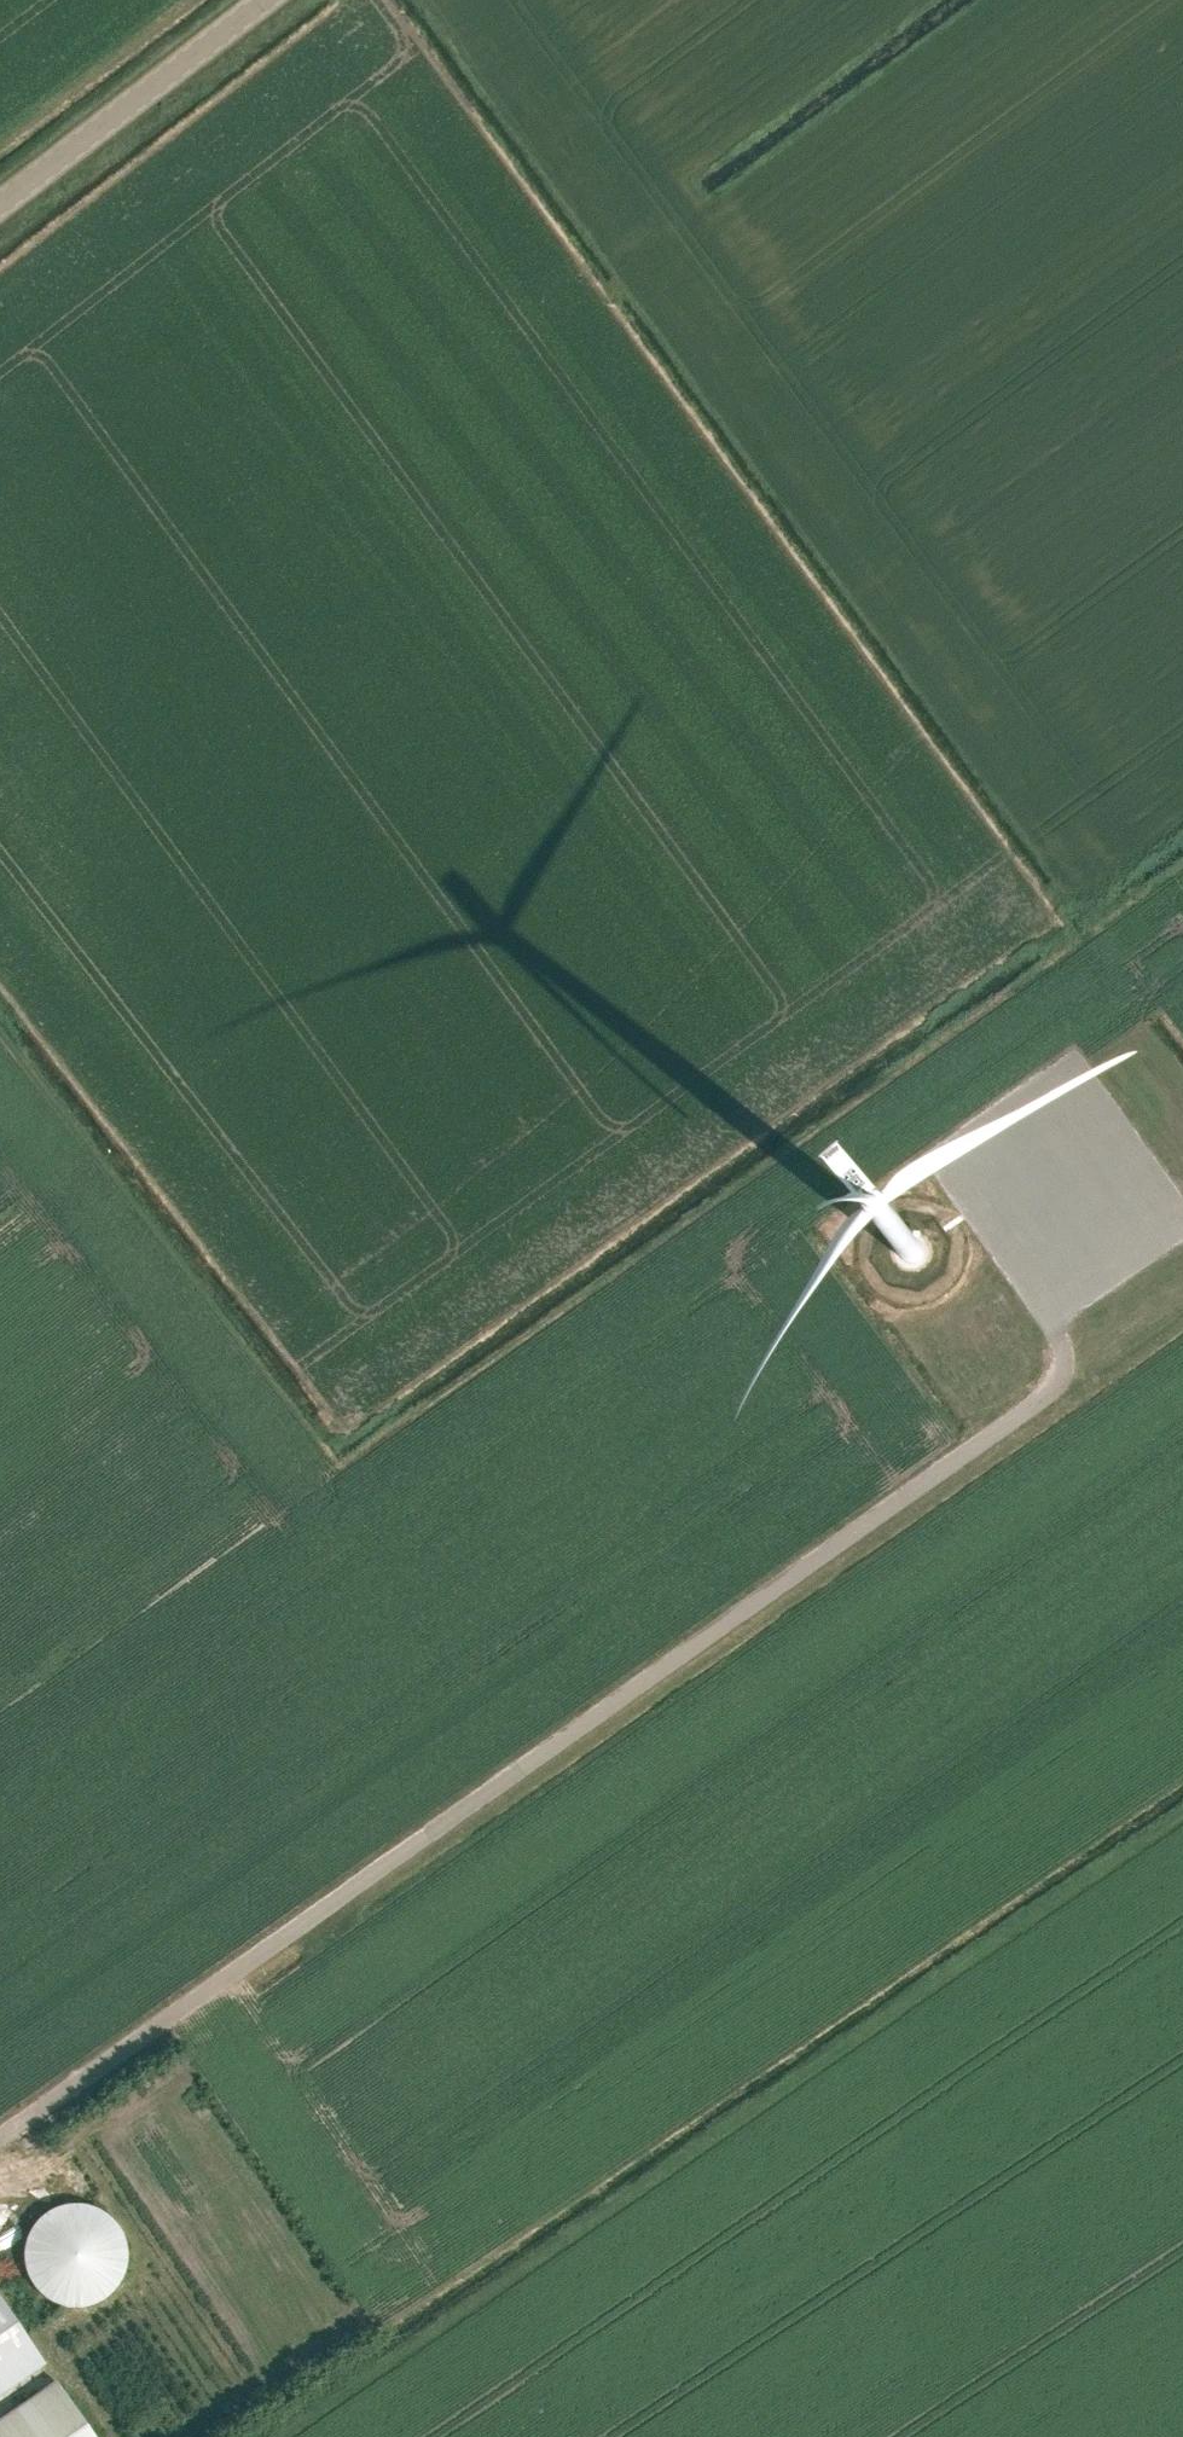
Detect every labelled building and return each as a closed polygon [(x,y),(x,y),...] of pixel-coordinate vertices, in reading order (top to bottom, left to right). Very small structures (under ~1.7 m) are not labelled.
[(910,1265),(912,1266),(915,1265),(917,1265),(919,1264),(921,1262),(922,1261),(923,1259),(924,1257),(924,1255),(924,1252),(924,1250),(923,1248),(922,1246),(921,1245),(919,1243),(917,1242),(915,1242),(912,1241),(910,1242),(908,1242),(906,1243),(904,1245),(903,1246),(902,1248),(901,1250),(900,1252),(900,1255),(901,1257),(902,1259),(903,1261),(904,1263),(906,1264),(908,1265),(910,1265)] [(120,2272),(121,2265),(70,2263),(66,2267),(52,2266),(37,2254),(60,2226),(83,2227),(87,2222),(90,2225),(89,2248),(106,2248),(106,2239),(99,2233),(107,2223),(98,2216),(102,2212),(94,2205),(51,2203),(29,2231),(28,2264),(38,2272),(52,2272),(44,2282),(44,2301),(96,2303),(120,2272)] [(45,2365),(0,2298),(0,2395),(45,2365)] [(0,2416),(0,2436),(95,2436),(55,2379),(0,2416)]
